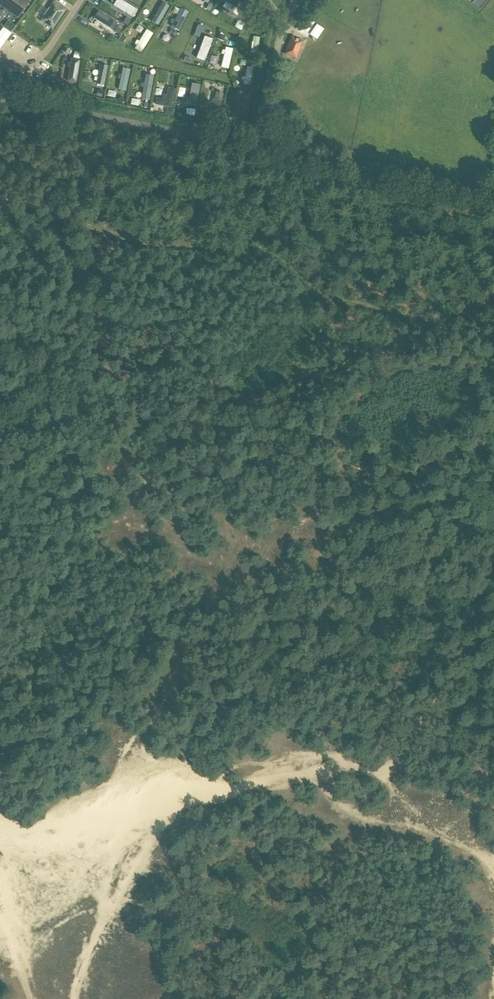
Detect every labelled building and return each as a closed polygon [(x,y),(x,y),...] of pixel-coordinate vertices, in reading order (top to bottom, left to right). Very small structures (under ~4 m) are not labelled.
[(17,18),(30,1),(29,0),(0,0),(0,5),(17,18)] [(40,20),(53,29),(67,8),(55,0),(53,0),(40,20)] [(122,5),(136,13),(139,8),(125,0),(124,0),(122,5)] [(244,12),(226,1),(222,7),(241,18),(244,12)] [(157,24),(169,5),(162,2),(151,21),(157,24)] [(171,26),(178,30),(187,12),(181,8),(174,20),(172,19),(170,23),(172,24),(171,26)] [(97,11),(93,18),(113,29),(117,23),(97,11)] [(146,29),(134,48),(140,52),(152,33),(146,29)] [(205,36),(197,58),(205,61),(213,39),(205,36)] [(253,36),(250,52),(256,53),(259,37),(253,36)] [(291,37),(285,54),(296,58),(302,41),(291,37)] [(221,66),(227,68),(232,48),(225,47),(221,66)] [(66,81),(75,82),(79,59),(71,58),(66,81)] [(100,64),(96,83),(103,84),(107,65),(100,64)] [(243,84),(249,85),(253,67),(246,66),(243,84)] [(129,69),(122,67),(118,89),(125,91),(129,69)] [(145,74),(141,98),(148,100),(153,75),(145,74)] [(187,105),(196,107),(201,82),(191,80),(187,105)] [(164,106),(172,108),(175,87),(167,86),(164,106)] [(222,93),(216,92),(211,112),(218,114),(222,93)] [(239,102),(238,105),(242,106),(239,118),(246,119),(251,96),(244,94),(242,102),(239,102)]
